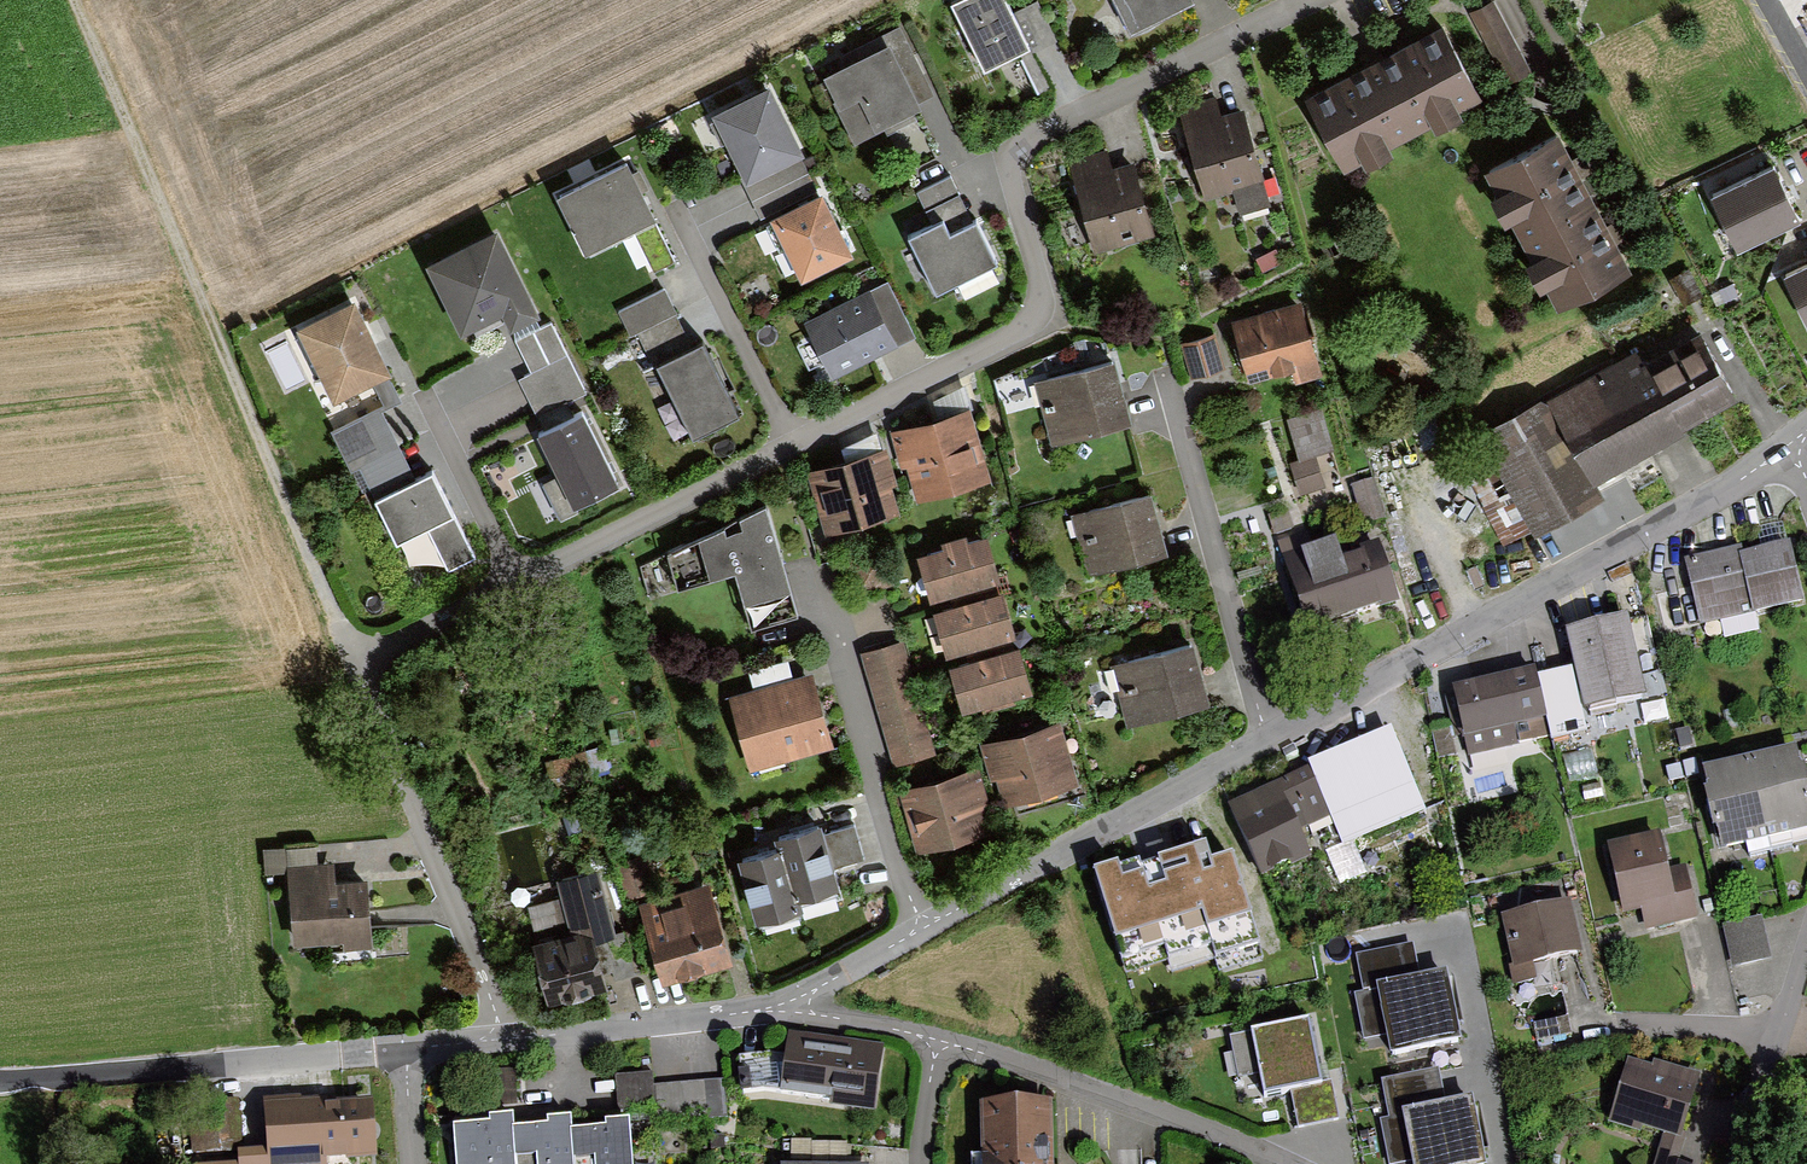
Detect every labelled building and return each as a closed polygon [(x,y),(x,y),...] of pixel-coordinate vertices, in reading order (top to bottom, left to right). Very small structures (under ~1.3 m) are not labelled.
[(951,6),(984,73),(1030,51),(1013,15),(1005,0),(963,0),(951,6)] [(1133,38),(1198,6),(1195,0),(1114,0),(1133,38)] [(1039,2),(1013,15),(1030,51),(1032,55),(1059,42),(1039,2)] [(889,49),(916,104),(934,96),(900,28),(841,56),(847,69),(889,49)] [(1322,98),(1355,166),(1480,106),(1447,38),(1322,98)] [(825,80),(836,103),(831,105),(852,147),(883,131),(886,136),(914,121),(911,115),(919,111),(916,104),(889,49),(847,69),(825,80)] [(768,89),(711,118),(746,187),(801,159),(804,158),(768,89)] [(1197,130),(1213,189),(1271,173),(1254,114),(1197,130)] [(1487,178),(1560,312),(1631,274),(1559,140),(1487,178)] [(801,159),(746,187),(744,188),(761,220),(818,191),(801,159)] [(631,165),(556,200),(584,260),(659,225),(631,165)] [(1092,182),(1106,246),(1163,233),(1150,170),(1092,182)] [(1777,172),(1712,202),(1741,258),(1803,228),(1777,172)] [(949,179),(918,195),(934,228),(945,223),(966,212),(949,179)] [(852,259),(821,197),(771,222),(802,284),(852,259)] [(934,228),(908,241),(937,297),(999,266),(980,227),(952,238),(945,223),(934,228)] [(500,236),(429,269),(462,338),(505,317),(512,332),(539,319),(500,236)] [(1692,269),(1671,281),(1684,305),(1705,294),(1692,269)] [(1789,280),(1806,318),(1806,271),(1789,280)] [(888,282),(871,291),(899,348),(916,340),(888,282)] [(687,336),(664,291),(622,312),(646,358),(687,336)] [(871,291),(802,324),(810,340),(796,346),(808,373),(823,366),(830,381),(899,348),(871,291)] [(357,302),(298,331),(335,407),(375,388),(390,381),(393,380),(357,302)] [(1252,386),(1292,374),(1294,383),(1322,375),(1301,304),(1233,324),(1252,386)] [(550,324),(516,341),(533,373),(517,381),(537,420),(586,394),(550,324)] [(1689,429),(1739,402),(1696,324),(1550,404),(1594,486),(1683,437),(1681,434),(1689,429)] [(1183,348),(1192,379),(1225,370),(1215,339),(1183,348)] [(740,420),(704,346),(656,369),(692,443),(740,420)] [(1033,385),(1052,450),(1131,427),(1112,362),(1033,385)] [(377,504),(418,483),(383,413),(402,403),(390,381),(375,388),(383,405),(330,432),(351,474),(360,470),(377,504)] [(1480,435),(1535,534),(1600,499),(1594,486),(1550,404),(1546,399),(1480,435)] [(938,419),(891,432),(902,471),(908,470),(918,504),(992,483),(972,410),(938,419)] [(1321,411),(1287,423),(1300,461),(1290,464),(1301,496),(1326,487),(1317,458),(1334,452),(1321,411)] [(581,414),(537,436),(572,505),(615,483),(581,414)] [(807,474),(826,540),(902,518),(893,490),(897,488),(887,451),(807,474)] [(418,483),(377,504),(399,548),(429,533),(449,574),(475,561),(433,476),(418,483)] [(1372,479),(1354,485),(1366,522),(1385,516),(1372,479)] [(1074,519),(1090,577),(1165,556),(1149,498),(1074,519)] [(766,508),(640,571),(651,604),(735,575),(752,630),(798,617),(766,508)] [(1275,539),(1305,628),(1397,597),(1378,540),(1344,551),(1337,530),(1314,538),(1310,527),(1275,539)] [(983,542),(918,561),(930,602),(996,583),(983,542)] [(1804,601),(1791,542),(1744,552),(1739,554),(1752,614),(1804,601)] [(1684,560),(1700,627),(1752,614),(1739,554),(1744,552),(1742,545),(1684,560)] [(1000,597),(934,615),(947,660),(1012,642),(1000,597)] [(1566,630),(1585,711),(1647,696),(1629,614),(1566,630)] [(860,656),(894,771),(938,758),(904,643),(860,656)] [(1115,666),(1132,729),(1207,709),(1190,645),(1115,666)] [(1019,655),(950,672),(961,716),(1031,699),(1019,655)] [(750,673),(755,691),(792,681),(787,662),(750,673)] [(1453,687),(1469,758),(1550,736),(1537,676),(1535,668),(1453,687)] [(1572,668),(1537,676),(1550,736),(1551,741),(1587,732),(1572,668)] [(728,699),(748,774),(835,748),(813,675),(792,681),(755,691),(728,699)] [(1330,818),(1343,847),(1427,812),(1392,727),(1308,763),(1309,766),(1330,818)] [(981,750),(1000,813),(1078,791),(1060,728),(981,750)] [(1703,767),(1708,788),(1704,789),(1714,828),(1716,828),(1721,849),(1806,829),(1806,771),(1806,766),(1801,767),(1797,745),(1703,767)] [(1309,766),(1228,805),(1263,877),(1312,857),(1301,831),(1330,818),(1309,766)] [(901,789),(918,859),(994,840),(976,770),(901,789)] [(854,827),(823,837),(833,870),(864,860),(854,827)] [(820,828),(777,841),(781,853),(797,909),(801,908),(840,895),(833,870),(823,837),(820,828)] [(1607,844),(1623,915),(1642,911),(1646,932),(1699,920),(1685,864),(1669,869),(1660,833),(1607,844)] [(1234,855),(1211,862),(1205,845),(1140,865),(1139,861),(1120,867),(1119,864),(1094,871),(1126,974),(1168,961),(1172,974),(1213,961),(1218,975),(1266,960),(1234,855)] [(797,909),(781,853),(740,865),(758,928),(803,915),(801,908),(797,909)] [(284,868),(289,948),(366,944),(363,882),(331,883),(330,865),(284,868)] [(590,935),(593,946),(616,940),(599,871),(557,881),(561,897),(529,905),(540,948),(590,935)] [(639,907),(664,988),(734,967),(709,886),(639,907)] [(1501,916),(1514,969),(1582,953),(1570,900),(1501,916)] [(1762,917),(1723,926),(1732,967),(1772,959),(1762,917)] [(533,949),(548,1012),(606,998),(593,946),(590,935),(540,948),(533,949)] [(1413,944),(1355,955),(1363,992),(1354,994),(1364,1041),(1386,1037),(1390,1056),(1460,1042),(1446,971),(1420,976),(1413,944)] [(1568,1017),(1534,1024),(1537,1041),(1571,1033),(1568,1017)] [(1323,1083),(1310,1019),(1251,1031),(1252,1034),(1231,1038),(1239,1080),(1259,1076),(1263,1097),(1291,1092),(1298,1126),(1339,1118),(1332,1081),(1323,1083)] [(741,1055),(744,1089),(766,1086),(830,1094),(829,1102),(873,1106),(883,1042),(789,1029),(784,1048),(741,1055)] [(1628,1058),(1609,1124),(1640,1133),(1642,1128),(1664,1134),(1680,1139),(1700,1075),(1654,1060),(1652,1066),(1628,1058)] [(1471,1095),(1447,1100),(1440,1069),(1382,1081),(1389,1118),(1380,1119),(1389,1163),(1402,1163),(1413,1162),(1413,1163),(1485,1163),(1471,1095)] [(653,1073),(616,1076),(619,1112),(657,1109),(655,1086),(653,1073)] [(657,1109),(658,1123),(727,1118),(724,1080),(655,1086),(657,1109)] [(241,1148),(239,1097),(187,1100),(189,1151),(241,1148)] [(326,1157),(374,1154),(371,1097),(325,1100),(325,1098),(297,1100),(297,1097),(268,1099),(271,1147),(238,1149),(239,1161),(200,1163),(326,1163),(326,1157)] [(983,1163),(1053,1163),(1051,1098),(981,1099),(983,1163)] [(457,1163),(514,1163),(512,1124),(511,1111),(489,1112),(490,1119),(454,1122),(457,1163)] [(512,1124),(514,1163),(573,1163),(571,1124),(570,1113),(547,1115),(547,1122),(512,1124)] [(573,1163),(634,1163),(630,1114),(604,1116),(605,1122),(571,1124),(573,1163)] [(1655,1163),(1686,1163),(1680,1162),(1685,1141),(1680,1139),(1664,1134),(1655,1163)]
